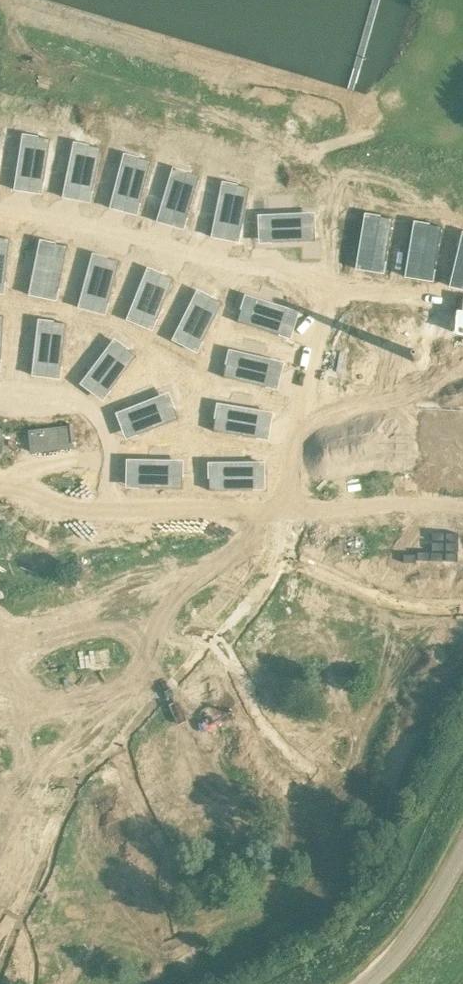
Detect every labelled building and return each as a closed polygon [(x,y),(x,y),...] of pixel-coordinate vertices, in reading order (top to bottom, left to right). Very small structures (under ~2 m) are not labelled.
[(22,147),(16,189),(30,191),(32,180),(45,182),(51,139),(39,137),(37,149),(22,147)] [(73,154),(64,196),(78,199),(81,188),(93,190),(102,148),(90,145),(88,157),(73,154)] [(297,168),(301,157),(286,152),(283,163),(297,168)] [(122,166),(111,207),(125,211),(128,200),(141,203),(152,161),(140,158),(137,170),(122,166)] [(171,179),(158,220),(172,225),(176,213),(188,217),(201,176),(189,172),(185,184),(171,179)] [(221,194),(212,236),(227,239),(229,228),(242,230),(250,187),(238,185),(236,197),(221,194)] [(47,205),(55,206),(57,194),(49,193),(47,205)] [(105,204),(98,203),(95,215),(103,216),(105,204)] [(301,213),(259,215),(259,229),(271,229),(271,242),(315,240),(314,228),(302,228),(301,213)] [(141,226),(149,228),(152,216),(144,214),(141,226)] [(364,226),(357,268),(372,271),(374,259),(386,261),(393,218),(381,216),(379,229),(364,226)] [(414,234),(407,276),(421,278),(423,267),(436,269),(443,226),(431,224),(429,236),(414,234)] [(6,282),(11,239),(0,237),(0,281),(6,282)] [(245,239),(243,251),(251,252),(253,240),(245,239)] [(39,252),(30,294),(44,297),(47,286),(60,288),(68,246),(56,243),(54,255),(39,252)] [(451,286),(462,288),(462,244),(461,244),(451,286)] [(91,265),(79,307),(93,310),(96,299),(109,303),(121,261),(109,257),(105,269),(91,265)] [(352,262),(344,262),(344,274),(352,274),(352,262)] [(398,280),(400,268),(392,267),(390,279),(398,280)] [(144,279),(128,319),(142,324),(146,313),(158,318),(174,278),(163,273),(158,285),(144,279)] [(438,286),(446,287),(448,275),(440,274),(438,286)] [(20,289),(12,288),(11,300),(19,301),(20,289)] [(311,291),(303,289),(301,301),(308,303),(311,291)] [(193,301),(174,339),(187,345),(192,335),(204,341),(223,302),(212,296),(207,308),(193,301)] [(71,299),(64,298),(61,310),(69,311),(71,299)] [(242,310),(238,322),(280,335),(284,322),(295,326),(299,312),(258,299),(254,313),(242,310)] [(122,309),(114,307),(111,318),(119,320),(122,309)] [(39,332),(34,374),(48,376),(49,365),(62,366),(67,323),(55,321),(53,334),(39,332)] [(157,339),(165,342),(169,331),(161,328),(157,339)] [(281,350),(293,353),(295,346),(284,342),(281,350)] [(212,381),(210,345),(188,346),(189,382),(212,381)] [(108,349),(82,383),(94,392),(101,383),(111,391),(137,356),(127,348),(120,358),(108,349)] [(227,365),(224,377),(267,387),(270,374),(281,377),(284,363),(243,353),(239,368),(227,365)] [(15,366),(7,366),(7,378),(15,378),(15,366)] [(76,373),(68,372),(67,384),(75,385),(76,373)] [(268,402),(280,404),(282,396),(270,394),(268,402)] [(157,398),(117,413),(123,427),(133,423),(138,435),(179,419),(174,407),(163,412),(157,398)] [(105,409),(111,414),(119,404),(112,400),(105,409)] [(216,419),(214,431),(257,438),(259,425),(271,427),(273,413),(231,406),(228,421),(216,419)] [(69,427),(30,432),(32,451),(72,447),(69,427)] [(387,430),(329,431),(329,478),(387,478),(387,430)] [(418,442),(415,485),(429,485),(430,474),(443,475),(446,431),(433,430),(433,443),(418,442)] [(132,444),(121,448),(124,456),(135,451),(132,444)] [(274,447),(262,445),(261,453),(273,455),(274,447)] [(128,460),(128,474),(139,475),(139,488),(183,488),(183,476),(171,476),(171,461),(128,460)] [(223,478),(211,478),(211,491),(254,490),(254,477),(266,477),(266,462),(223,463),(223,478)] [(458,477),(450,476),(449,488),(457,489),(458,477)] [(422,524),(405,526),(409,566),(426,564),(422,524)] [(450,525),(454,565),(462,564),(462,524),(450,525)] [(25,525),(23,565),(40,565),(42,525),(25,525)] [(297,570),(274,602),(287,612),(311,580),(297,570)] [(113,640),(97,644),(107,683),(123,679),(113,640)] [(213,743),(214,726),(171,725),(171,742),(213,743)] [(0,826),(0,843),(12,840),(8,824),(0,826)] [(183,860),(151,859),(150,873),(183,873),(183,860)] [(14,889),(11,875),(0,877),(0,892),(14,889)] [(29,927),(26,911),(0,917),(0,934),(29,927)]
